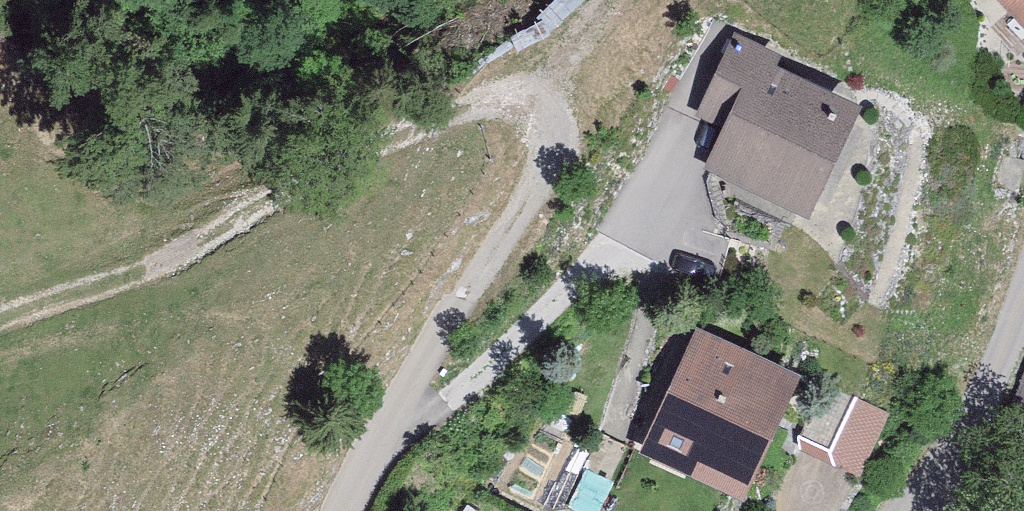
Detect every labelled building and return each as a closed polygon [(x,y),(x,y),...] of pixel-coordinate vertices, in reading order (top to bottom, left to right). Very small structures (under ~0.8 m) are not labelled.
[(1023,28),(1023,0),(997,0),(1023,28)] [(828,233),(879,119),(826,95),(829,90),(791,73),(794,65),(741,41),(703,127),(735,142),(716,183),(828,233)] [(760,509),(813,382),(709,338),(655,465),(760,509)] [(858,467),(889,407),(854,389),(824,450),(858,467)]
